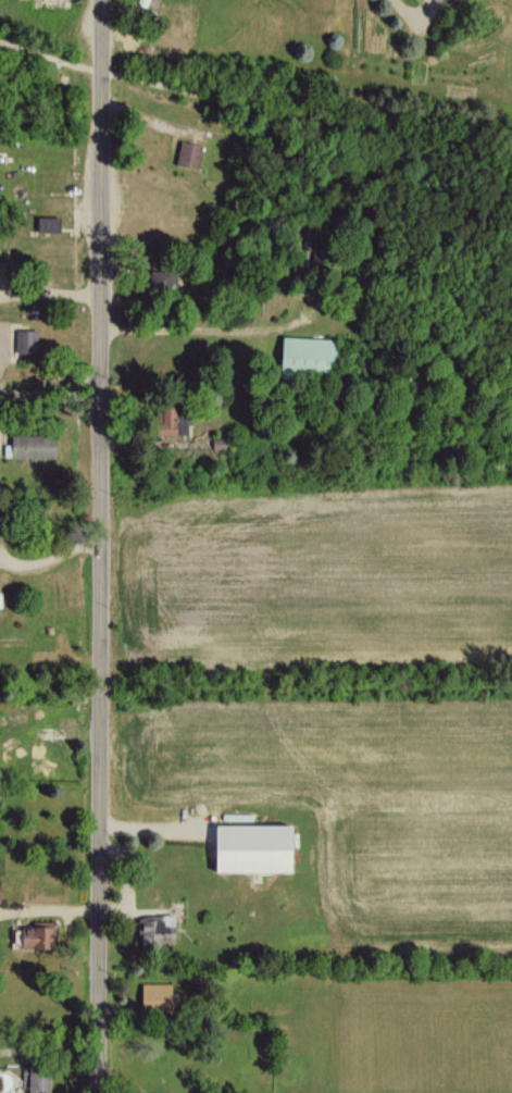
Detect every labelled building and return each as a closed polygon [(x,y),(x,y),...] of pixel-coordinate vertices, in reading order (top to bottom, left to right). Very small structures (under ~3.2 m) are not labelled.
[(202,145),(179,140),(173,163),(196,169),(202,145)] [(35,232),(57,232),(57,217),(35,217),(35,232)] [(145,270),(145,292),(172,291),(172,270),(145,270)] [(14,330),(14,353),(35,352),(34,329),(14,330)] [(333,341),(280,334),(276,369),(329,376),(333,341)] [(154,435),(186,434),(185,408),(153,409),(154,435)] [(4,458),(54,457),(54,434),(10,436),(10,444),(3,444),(4,458)] [(290,823),(209,824),(210,870),(291,870),(290,823)] [(172,944),(171,916),(136,917),(137,945),(172,944)] [(17,927),(17,946),(48,947),(48,934),(54,934),(54,921),(30,920),(30,927),(17,927)] [(139,1006),(169,1007),(169,983),(140,982),(139,1006)] [(47,1072),(25,1071),(24,1092),(47,1092),(47,1072)]
